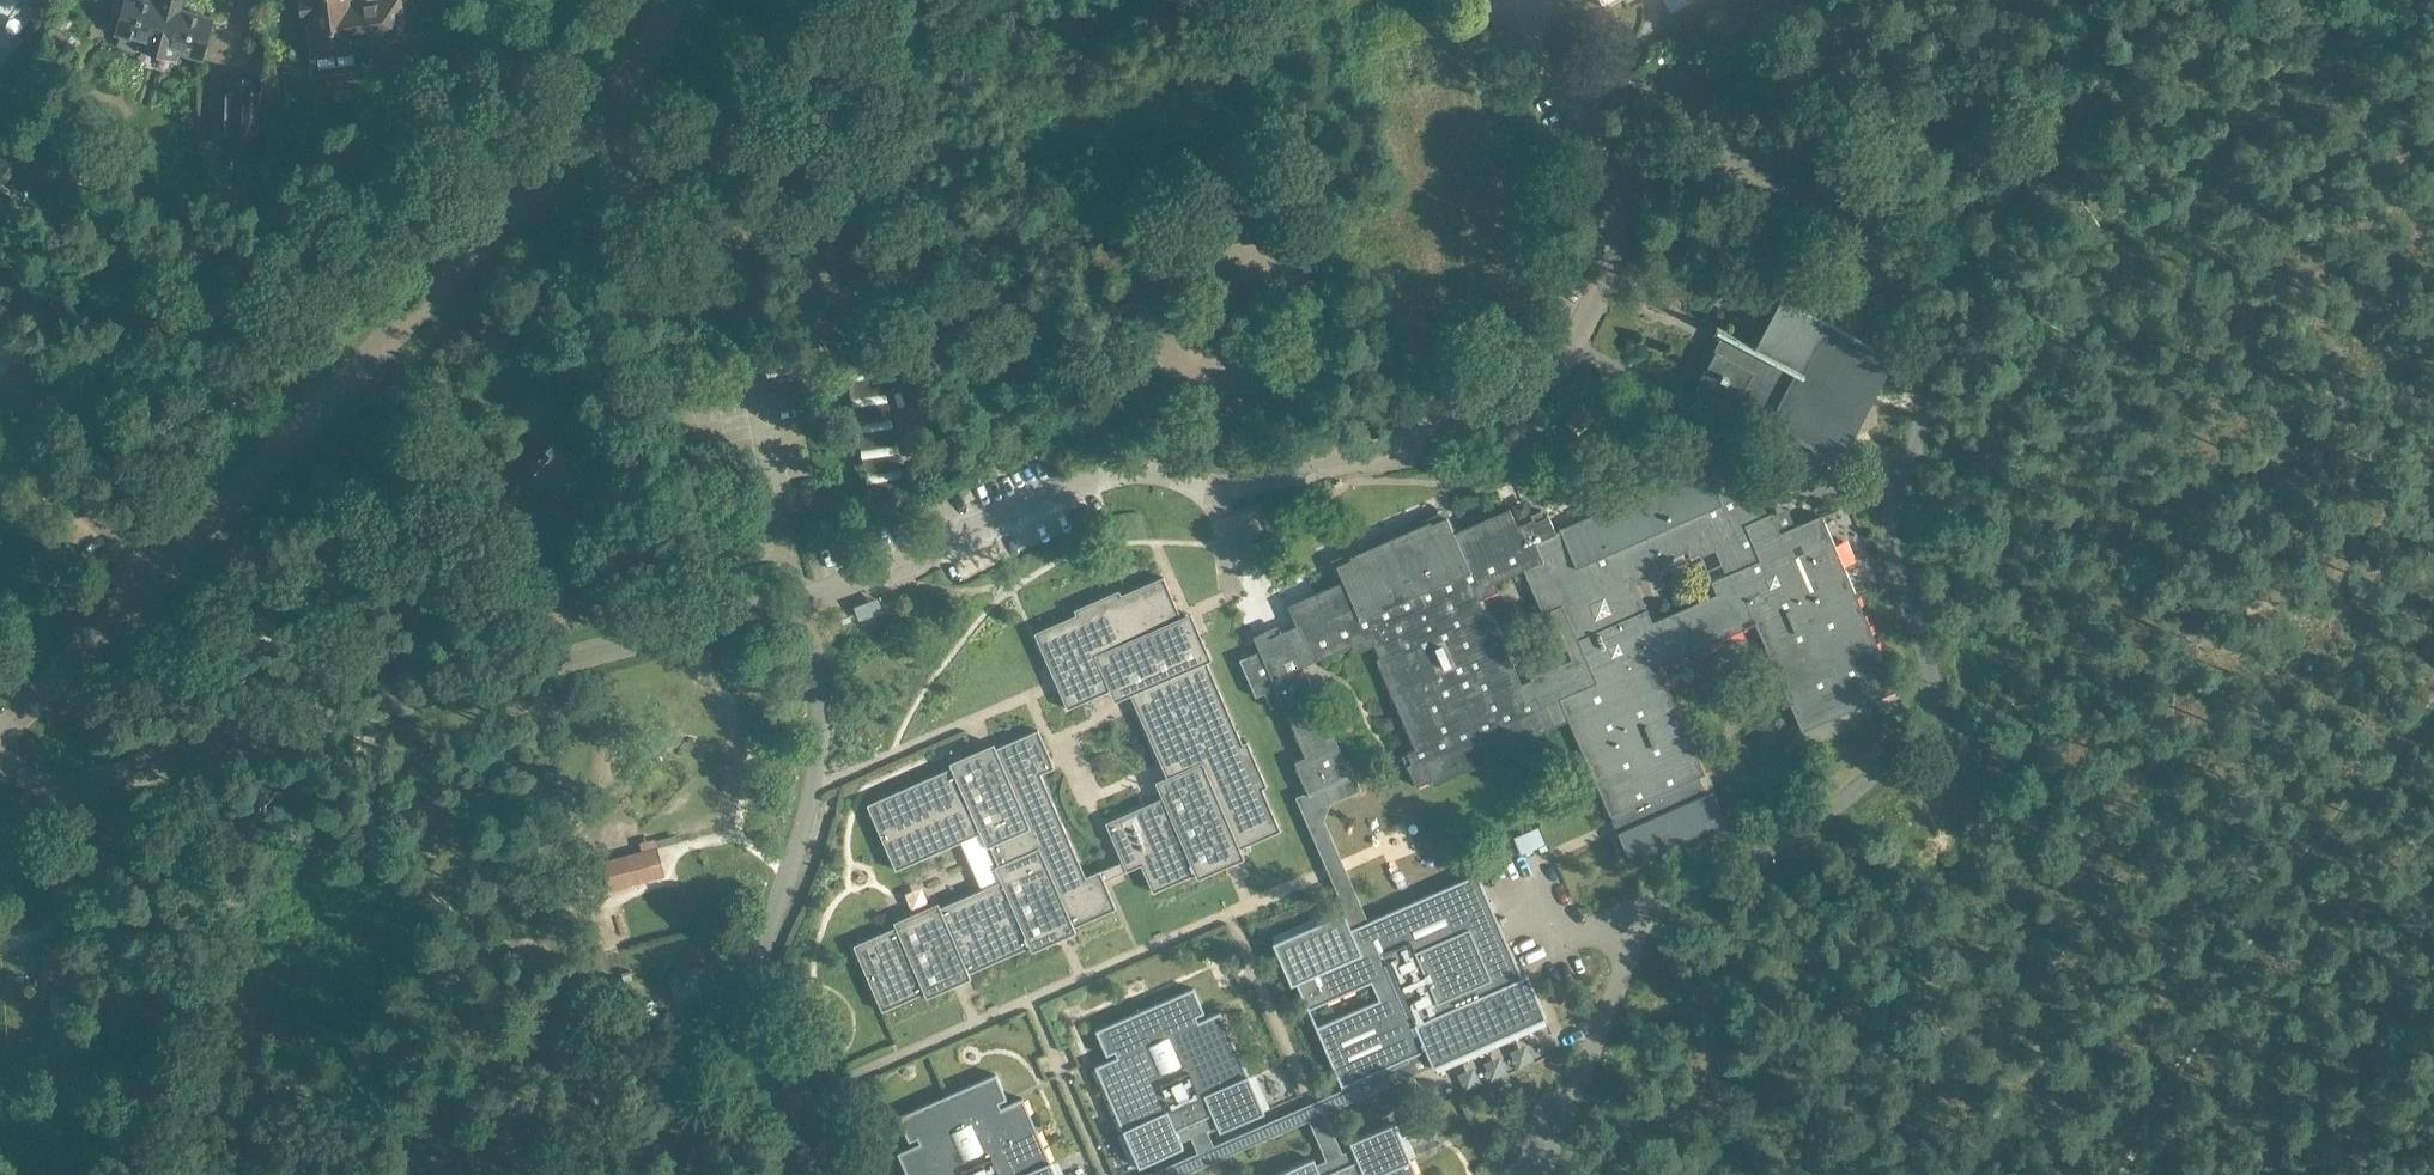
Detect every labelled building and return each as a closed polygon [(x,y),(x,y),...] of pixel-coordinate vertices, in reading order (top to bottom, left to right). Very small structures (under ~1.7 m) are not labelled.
[(159,2),(152,0),(124,0),(116,31),(142,38),(140,44),(172,53),(174,47),(200,54),(210,16),(178,7),(180,0),(160,0),(159,2)] [(403,34),(399,0),(364,0),(350,2),(350,0),(299,0),(302,17),(306,17),(311,54),(357,48),(356,41),(403,34)] [(1671,11),(1692,0),(1666,0),(1671,11)] [(10,57),(0,70),(0,81),(15,93),(29,71),(10,57)] [(225,79),(223,146),(261,147),(263,80),(225,79)] [(0,168),(12,175),(18,165),(6,159),(0,168)] [(1235,661),(1251,698),(1263,693),(1270,708),(1282,702),(1306,756),(1294,761),(1308,792),(1349,774),(1302,665),(1351,644),(1355,653),(1374,644),(1380,657),(1376,659),(1415,749),(1407,752),(1407,754),(1402,756),(1415,786),(1430,779),(1433,785),(1436,783),(1436,784),(1459,774),(1459,773),(1463,772),(1486,762),(1486,761),(1489,759),(1490,760),(1513,750),(1512,749),(1516,748),(1517,749),(1540,739),(1540,738),(1542,737),(1540,731),(1568,719),(1610,815),(1612,820),(1618,832),(1631,861),(1724,820),(1711,790),(1706,793),(1698,775),(1704,772),(1657,665),(1756,622),(1802,729),(1896,688),(1820,514),(1779,532),(1770,513),(1767,514),(1732,435),(1747,407),(1769,419),(1768,420),(1838,457),(1891,354),(1780,296),(1755,345),(1716,325),(1715,327),(1731,336),(1721,354),(1715,351),(1696,387),(1732,406),(1716,437),(1711,439),(1720,459),(1553,530),(1547,515),(1534,520),(1533,518),(1516,525),(1508,508),(1453,532),(1446,517),(1431,523),(1430,520),(1349,555),(1351,558),(1337,564),(1344,580),(1287,605),(1296,625),(1267,638),(1264,632),(1253,636),(1260,651),(1235,661)] [(844,362),(870,493),(904,485),(879,355),(844,362)] [(1857,461),(1880,485),(1891,475),(1868,450),(1857,461)] [(897,926),(853,945),(859,957),(870,982),(882,1010),(925,991),(927,995),(948,986),(947,982),(1031,945),(1032,949),(1054,940),(1052,936),(1116,909),(1104,880),(1140,865),(1152,892),(1196,874),(1197,878),(1244,857),(1240,848),(1280,830),(1262,788),(1267,785),(1248,742),(1243,742),(1207,660),(1212,658),(1191,611),(1181,615),(1164,575),(1122,594),(1115,588),(1073,606),(1077,614),(1034,632),(1068,708),(1111,690),(1115,699),(1129,693),(1165,776),(1155,780),(1162,797),(1105,822),(1123,862),(1100,872),(1099,871),(1084,878),(1038,772),(1054,766),(1038,729),(975,756),(973,752),(952,762),(954,766),(867,804),(896,869),(980,832),(987,847),(990,845),(999,865),(995,866),(1001,880),(939,907),(937,903),(895,922),(897,926)] [(1340,916),(1274,945),(1281,963),(1291,985),(1297,983),(1308,1009),(1372,981),(1380,999),(1316,1027),(1343,1086),(1426,1049),(1427,1052),(1433,1063),(1433,1064),(1544,1017),(1546,1016),(1528,973),(1522,976),(1522,974),(1478,876),(1477,873),(1368,921),(1324,820),(1331,804),(1360,790),(1353,775),(1350,776),(1349,774),(1308,792),(1294,798),(1325,867),(1330,879),(1348,920),(1345,921),(1342,915),(1340,916)] [(1514,856),(1523,874),(1548,862),(1539,844),(1514,856)] [(642,851),(603,861),(603,862),(607,875),(610,889),(665,875),(657,847),(642,851)] [(24,974),(8,974),(7,990),(23,990),(24,974)] [(1221,1012),(1198,1022),(1196,1017),(1204,1013),(1193,989),(1096,1032),(1107,1056),(1116,1052),(1118,1058),(1096,1068),(1141,1168),(1185,1148),(1177,1130),(1213,1114),(1221,1132),(1265,1112),(1221,1012)] [(1002,1109),(1000,1104),(1008,1100),(997,1075),(901,1118),(912,1142),(920,1139),(923,1144),(900,1154),(910,1174),(1058,1174),(1024,1099),(1002,1109)] [(1395,1123),(1351,1142),(1359,1160),(1327,1174),(1419,1174),(1395,1123)] [(1316,1159),(1280,1174),(1323,1174),(1316,1159)]
